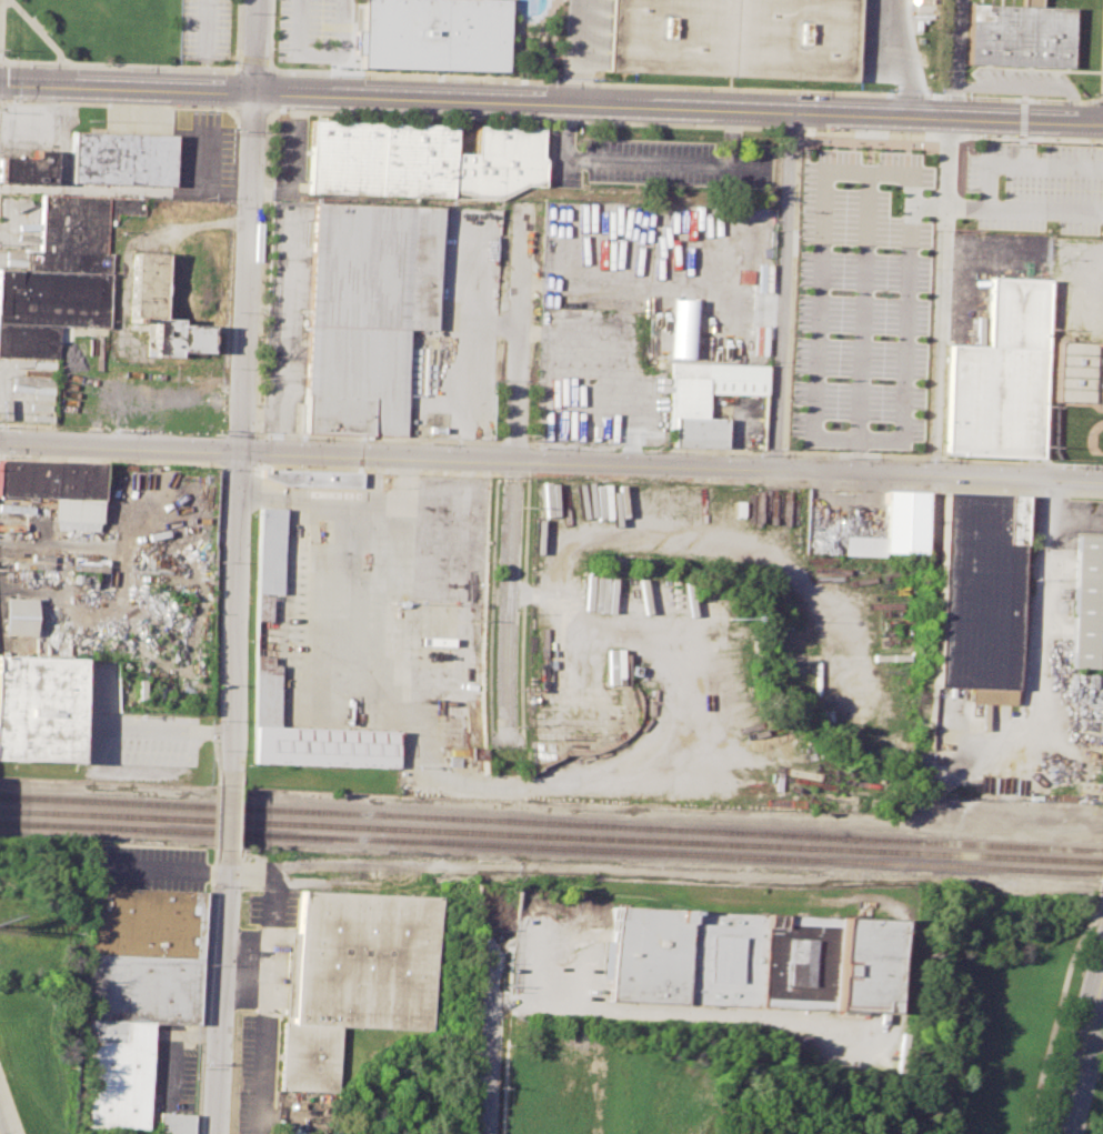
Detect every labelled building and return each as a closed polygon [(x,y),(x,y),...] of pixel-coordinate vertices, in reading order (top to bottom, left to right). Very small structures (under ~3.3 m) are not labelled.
[(505,0),(362,0),(359,67),(503,73),(505,0)] [(856,0),(612,0),(609,68),(853,78),(856,0)] [(965,64),(967,6),(1069,10),(1066,69),(965,64)] [(309,119),(454,126),(454,150),(474,152),(477,126),(543,127),(543,180),(499,199),(308,192),(309,119)] [(169,185),(172,134),(70,129),(67,180),(169,185)] [(49,150),(33,149),(33,157),(0,156),(0,182),(48,183),(49,150)] [(54,357),(54,361),(68,362),(69,323),(107,324),(109,250),(104,250),(106,215),(141,215),(141,199),(40,195),(38,250),(22,250),(22,270),(0,269),(0,356),(54,357)] [(309,203),(441,208),(434,330),(405,329),(402,434),(302,432),(309,203)] [(134,255),(164,257),(163,321),(182,321),(182,327),(212,328),(212,354),(181,353),(181,360),(154,359),(156,321),(133,320),(134,255)] [(989,278),(1046,280),(1040,456),(946,453),(951,345),(986,347),(989,278)] [(1101,335),(1101,342),(1053,340),(1051,401),(1097,403),(1097,409),(1102,409),(1102,336),(1101,335)] [(725,446),(726,419),(709,418),(710,393),(766,395),(769,363),(671,359),(666,444),(725,446)] [(50,499),(50,531),(99,533),(101,461),(0,459),(0,495),(50,499)] [(262,470),(363,473),(363,489),(284,486),(262,479),(262,470)] [(844,554),(923,556),(925,491),(883,490),(881,536),(844,535),(844,554)] [(935,689),(1013,691),(1023,498),(943,494),(935,689)] [(283,508),(259,507),(255,593),(280,594),(283,508)] [(1074,536),(1102,538),(1102,669),(1070,668),(1074,536)] [(255,621),(268,621),(269,595),(255,594),(255,621)] [(1,634),(31,635),(32,600),(2,599),(1,634)] [(72,765),(77,661),(0,657),(0,762),(72,765)] [(251,725),(395,733),(393,770),(250,763),(251,725)] [(84,1128),(144,1131),(148,1024),(194,1025),(199,895),(92,891),(84,1128)] [(278,1091),(335,1096),(339,1027),(432,1032),(439,899),(297,892),(290,1023),(280,1022),(278,1091)] [(609,1000),(883,1004),(890,907),(611,901),(609,1000)] [(191,1115),(157,1113),(156,1133),(190,1133),(191,1115)]
